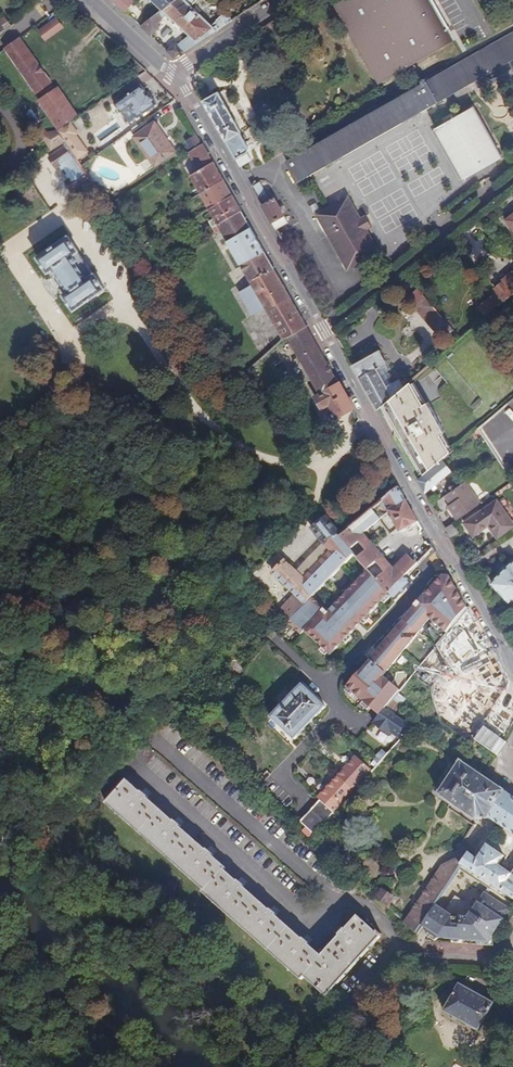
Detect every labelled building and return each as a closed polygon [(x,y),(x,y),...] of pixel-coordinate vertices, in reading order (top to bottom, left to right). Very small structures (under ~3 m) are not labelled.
[(125,12),(135,2),(134,1),(135,0),(112,0),(125,12)] [(140,27),(151,37),(161,28),(158,26),(169,15),(190,36),(179,46),(176,44),(167,52),(175,60),(232,22),(230,18),(223,16),(210,25),(189,5),(196,0),(175,0),(161,11),(140,27)] [(161,11),(175,0),(151,0),(161,11)] [(436,0),(346,0),(337,5),(383,82),(442,47),(436,38),(452,28),(436,0)] [(77,7),(70,1),(66,4),(73,11),(77,7)] [(60,31),(53,22),(37,35),(43,43),(60,31)] [(427,83),(425,84),(437,105),(438,104),(449,98),(512,61),(512,34),(427,83)] [(18,40),(4,51),(33,93),(48,83),(18,40)] [(425,84),(423,86),(286,164),(298,184),(311,176),(343,158),(405,122),(437,105),(425,84)] [(56,130),(74,117),(52,86),(34,98),(56,130)] [(137,118),(156,105),(148,94),(146,95),(140,86),(114,104),(120,112),(129,106),(137,118)] [(217,92),(202,100),(226,141),(235,157),(241,166),(251,160),(246,151),(248,150),(239,134),(241,133),(229,113),(217,92)] [(444,124),(436,128),(464,179),(472,175),(504,158),(475,107),(459,116),(444,124)] [(24,114),(33,126),(39,122),(30,110),(24,114)] [(66,124),(54,132),(63,145),(67,151),(74,161),(85,154),(71,136),(74,135),(66,124)] [(155,167),(174,154),(154,125),(135,139),(155,167)] [(63,145),(54,132),(42,140),(51,152),(63,145)] [(186,139),(189,147),(201,144),(199,136),(186,139)] [(212,163),(203,146),(189,155),(199,171),(212,163)] [(74,161),(67,151),(52,162),(58,171),(61,168),(72,184),(69,186),(75,195),(90,184),(74,161)] [(223,182),(212,163),(199,171),(190,176),(200,195),(223,182)] [(232,197),(223,182),(200,195),(209,210),(232,197)] [(251,188),(259,201),(265,197),(258,184),(251,188)] [(240,212),(232,197),(209,210),(214,220),(209,223),(213,229),(218,226),(240,212)] [(261,206),(276,232),(288,225),(274,199),(261,206)] [(375,255),(378,253),(367,234),(372,231),(368,224),(364,217),(359,220),(347,199),(330,209),(316,217),(347,271),(375,255)] [(273,270),(240,212),(218,226),(220,230),(250,284),(273,270)] [(132,234),(127,237),(136,250),(141,247),(132,234)] [(72,313),(104,291),(94,276),(93,277),(77,253),(78,253),(67,238),(35,259),(45,274),(53,269),(69,293),(61,298),(72,313)] [(289,299),(273,270),(250,284),(251,286),(265,310),(266,312),(289,299)] [(504,282),(512,275),(511,273),(502,280),(504,282)] [(512,295),(512,275),(504,282),(493,291),(496,294),(478,309),(486,318),(512,295)] [(406,291),(412,286),(409,282),(403,286),(406,291)] [(265,310),(251,286),(238,294),(252,318),(253,318),(265,310)] [(306,328),(289,299),(266,312),(282,341),(287,339),(306,328)] [(424,300),(414,309),(440,339),(451,330),(424,300)] [(445,318),(458,310),(452,301),(439,308),(445,318)] [(109,305),(73,325),(79,337),(116,316),(109,305)] [(351,408),(306,328),(287,339),(320,397),(318,398),(324,408),(330,404),(337,416),(351,408)] [(352,366),(377,411),(382,407),(385,404),(404,388),(400,380),(390,386),(387,387),(377,370),(379,369),(378,367),(386,363),(387,363),(380,351),(352,366)] [(387,387),(390,386),(384,375),(390,372),(386,363),(378,367),(379,369),(377,370),(387,387)] [(232,377),(226,381),(230,386),(236,382),(232,377)] [(425,475),(442,461),(446,458),(450,455),(440,438),(445,434),(428,404),(422,406),(409,384),(404,388),(385,404),(425,475)] [(480,431),(492,445),(512,426),(512,400),(480,431)] [(422,478),(425,475),(385,404),(382,407),(422,478)] [(466,451),(461,445),(450,455),(446,458),(450,464),(466,451)] [(417,482),(425,495),(451,474),(442,461),(425,475),(422,478),(417,482)] [(448,509),(457,522),(479,507),(463,484),(444,497),(451,507),(448,509)] [(397,489),(382,503),(388,512),(405,502),(397,489)] [(394,538),(417,524),(405,502),(388,512),(387,513),(388,515),(394,526),(389,529),(394,538)] [(512,528),(512,526),(496,502),(465,525),(474,538),(489,527),(497,539),(512,528)] [(339,539),(353,556),(367,572),(387,594),(405,577),(433,551),(430,547),(425,544),(413,550),(393,571),(363,537),(369,531),(367,530),(378,521),(377,519),(371,512),(350,529),(339,539)] [(279,614),(287,624),(312,598),(353,556),(339,539),(323,522),(312,532),(330,554),(302,583),(282,565),(271,576),(294,598),(279,614)] [(445,531),(451,542),(459,536),(453,525),(445,531)] [(491,587),(511,607),(512,606),(512,564),(491,587)] [(387,594),(367,572),(328,613),(312,598),(287,624),(300,636),(304,632),(330,657),(387,594)] [(411,584),(405,577),(387,594),(393,601),(411,584)] [(441,641),(443,639),(466,610),(449,579),(443,579),(426,599),(425,598),(415,609),(416,609),(370,662),(371,663),(365,669),(364,668),(346,689),(381,715),(386,709),(392,701),(394,698),(378,685),(424,627),(441,641)] [(499,668),(466,610),(441,641),(439,643),(446,649),(444,651),(463,684),(452,703),(435,708),(440,723),(466,742),(479,723),(482,725),(506,690),(506,682),(498,669),(499,668)] [(291,741),(323,709),(299,686),(268,718),(291,741)] [(386,709),(394,715),(401,707),(392,701),(386,709)] [(391,732),(402,740),(413,728),(394,715),(386,709),(381,715),(375,722),(389,733),(391,732)] [(374,760),(379,764),(387,756),(382,751),(374,760)] [(337,776),(353,791),(371,771),(355,756),(337,776)] [(485,779),(460,762),(437,798),(450,806),(451,804),(479,822),(483,818),(488,819),(503,792),(485,779)] [(318,802),(332,814),(353,791),(337,776),(316,799),(318,802)] [(126,783),(106,805),(205,891),(203,894),(324,1001),(380,937),(357,917),(346,930),(344,929),(339,936),(340,937),(322,958),(309,946),(310,943),(303,938),(301,940),(275,917),(277,914),(271,909),(269,912),(244,889),(245,887),(239,881),(237,884),(223,871),(224,870),(211,857),(212,855),(206,850),(204,852),(177,829),(179,826),(173,821),(170,823),(145,800),(146,798),(141,793),(139,795),(126,783)] [(503,792),(488,819),(500,827),(512,836),(512,798),(503,792)] [(299,823),(313,836),(332,815),(332,814),(318,802),(299,823)] [(205,891),(106,805),(105,806),(201,894),(199,896),(298,984),(300,982),(323,1003),(324,1001),(203,894),(205,891)] [(3,859),(13,868),(26,855),(16,846),(3,859)] [(461,865),(512,900),(512,876),(500,868),(505,857),(487,846),(477,860),(468,853),(461,865)] [(73,861),(81,870),(90,862),(82,853),(73,861)] [(443,866),(404,924),(415,934),(421,926),(433,906),(461,865),(456,861),(443,866)] [(329,882),(337,890),(346,881),(337,874),(329,882)] [(383,892),(376,900),(387,909),(393,901),(383,892)] [(489,937),(493,940),(509,910),(484,893),(472,910),(452,897),(442,912),(433,906),(421,926),(430,932),(432,929),(438,933),(436,938),(450,939),(450,928),(461,929),(460,940),(482,942),(489,937)] [(450,939),(460,940),(461,929),(450,928),(450,939)] [(444,1013),(480,1032),(495,1004),(460,985),(444,1013)]
